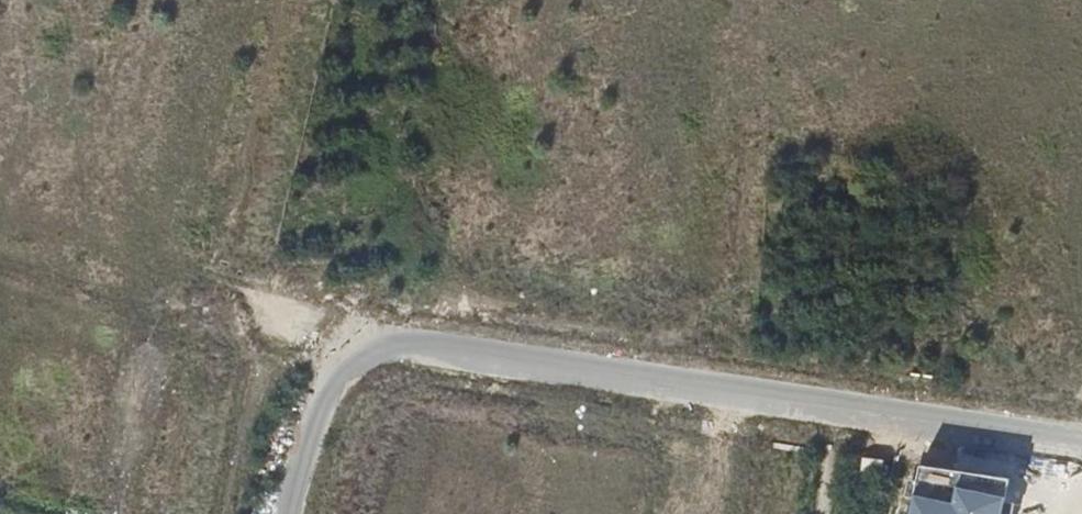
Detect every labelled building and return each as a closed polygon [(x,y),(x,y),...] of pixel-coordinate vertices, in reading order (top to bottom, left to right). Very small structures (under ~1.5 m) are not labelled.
[(909,513),(1001,513),(1009,478),(920,468),(909,513)]
